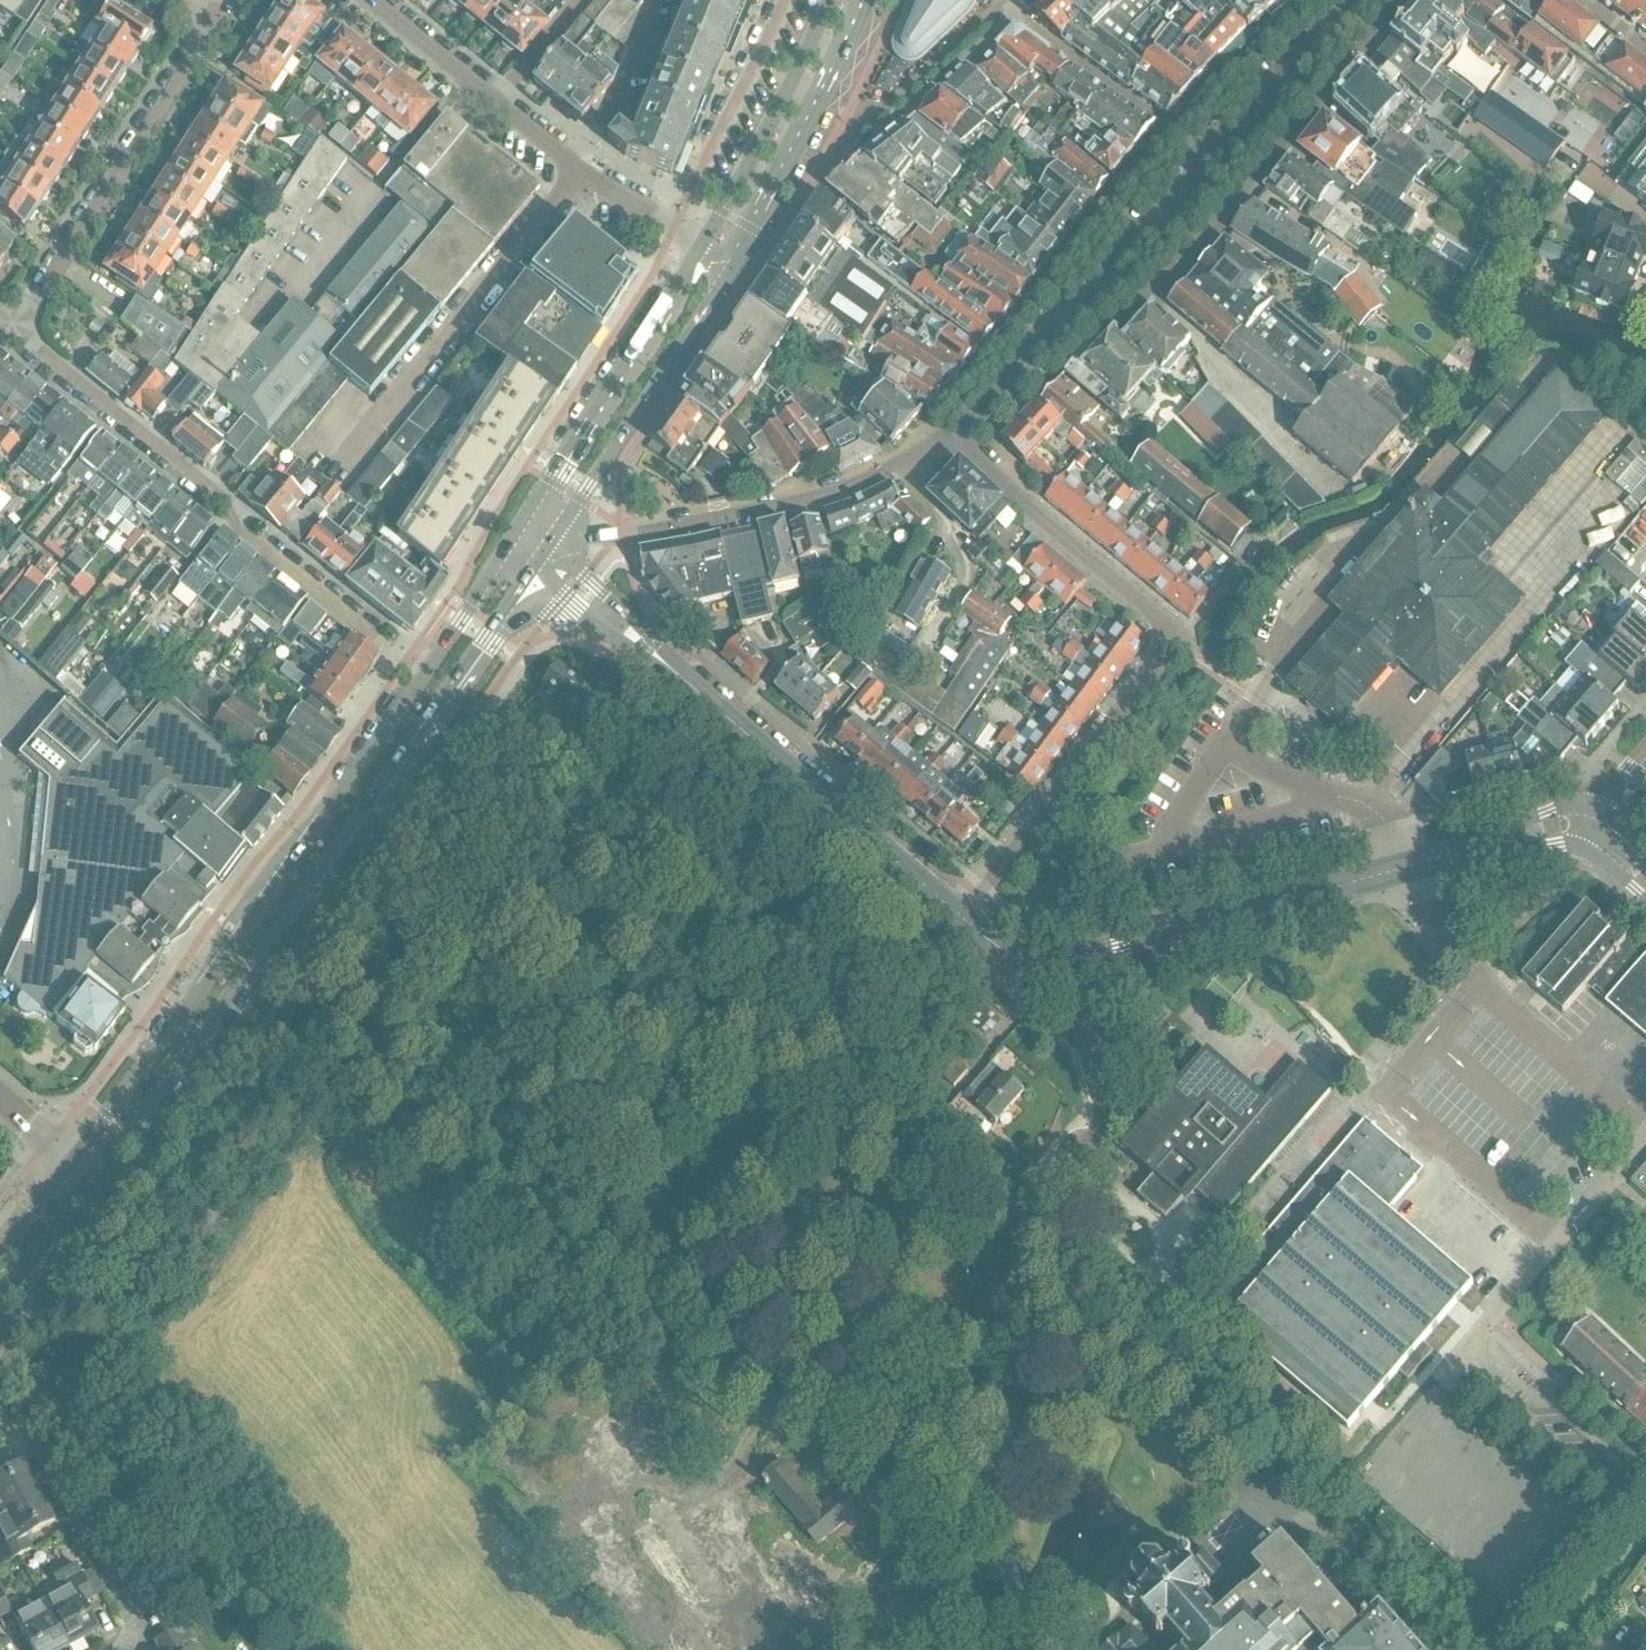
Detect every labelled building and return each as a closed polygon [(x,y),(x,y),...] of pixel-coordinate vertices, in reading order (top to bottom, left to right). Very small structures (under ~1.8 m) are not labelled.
[(13,18),(12,19),(25,27),(43,0),(0,0),(0,10),(13,18)] [(50,0),(49,0),(38,16),(49,24),(55,16),(52,14),(58,5),(50,0)] [(58,5),(65,10),(71,0),(50,0),(58,5)] [(319,18),(320,13),(314,9),(311,11),(298,0),(279,0),(275,6),(278,9),(274,15),(306,37),(319,18)] [(446,4),(454,11),(460,9),(464,13),(475,0),(446,0),(446,4)] [(464,19),(472,26),(478,24),(483,28),(505,0),(475,0),(464,13),(464,19)] [(482,34),(490,41),(496,39),(501,42),(527,11),(513,0),(505,0),(483,28),(482,34)] [(594,3),(604,10),(611,2),(609,0),(597,0),(594,3)] [(603,12),(623,28),(635,13),(618,0),(612,0),(611,2),(604,10),(603,12)] [(608,140),(626,154),(624,157),(669,177),(682,144),(694,116),(706,86),(718,57),(731,27),(742,0),(689,0),(686,8),(673,38),(661,67),(649,97),(637,126),(631,141),(616,129),(609,138),(608,140)] [(635,13),(645,0),(618,0),(635,13)] [(891,47),(893,56),(899,62),(899,63),(907,66),(916,65),(924,61),(968,19),(975,10),(978,0),(909,0),(893,39),(891,47)] [(1029,16),(1063,42),(1073,28),(1071,21),(1076,16),(1055,0),(1047,0),(1029,16)] [(1076,16),(1095,32),(1113,16),(1093,0),(1055,0),(1076,16)] [(1113,16),(1130,0),(1093,0),(1113,16)] [(1113,16),(1130,29),(1153,6),(1160,0),(1130,0),(1113,16)] [(1178,4),(1179,5),(1179,6),(1191,18),(1193,15),(1209,30),(1200,40),(1206,45),(1210,41),(1223,53),(1245,30),(1215,0),(1174,0),(1178,4)] [(1248,32),(1265,17),(1250,0),(1215,0),(1245,30),(1248,32)] [(1265,17),(1285,0),(1250,0),(1265,17)] [(1378,59),(1400,78),(1420,97),(1434,82),(1465,105),(1473,94),(1448,76),(1450,75),(1456,68),(1446,67),(1452,58),(1456,61),(1467,46),(1483,58),(1493,46),(1459,24),(1461,22),(1434,0),(1424,0),(1422,3),(1392,39),(1393,40),(1378,58),(1378,59)] [(1461,22),(1459,24),(1493,46),(1537,72),(1557,87),(1558,85),(1575,62),(1531,30),(1525,39),(1505,24),(1506,19),(1505,15),(1502,13),(1503,11),(1489,0),(1434,0),(1461,22)] [(1532,26),(1533,25),(1553,0),(1497,0),(1532,26)] [(1533,25),(1547,36),(1569,7),(1560,0),(1553,0),(1533,25)] [(1608,7),(1645,37),(1645,0),(1614,0),(1608,7)] [(501,42),(500,49),(508,55),(514,53),(520,58),(524,53),(545,27),(555,15),(543,6),(541,9),(533,3),(527,11),(501,42)] [(594,3),(587,11),(597,19),(603,12),(604,10),(594,3)] [(104,4),(92,23),(97,26),(96,27),(102,31),(136,52),(137,52),(151,32),(131,19),(130,20),(104,4)] [(1167,17),(1162,23),(1170,29),(1176,34),(1212,64),(1223,53),(1210,41),(1206,45),(1200,40),(1209,30),(1193,15),(1191,18),(1179,6),(1179,5),(1178,4),(1167,17)] [(1153,6),(1130,29),(1146,41),(1162,23),(1167,17),(1153,6)] [(1569,7),(1547,36),(1561,46),(1583,18),(1569,7)] [(587,11),(580,20),(592,30),(594,27),(592,26),(597,19),(587,11)] [(597,19),(592,26),(594,27),(612,42),(623,28),(603,12),(597,19)] [(306,37),(274,15),(269,23),(264,22),(260,29),(262,33),(261,35),(294,56),(303,42),(306,37)] [(1073,28),(1063,42),(1128,90),(1129,89),(1165,115),(1179,99),(1141,70),(1142,69),(1095,32),(1076,16),(1071,21),(1073,28)] [(1113,16),(1095,32),(1142,69),(1141,70),(1179,99),(1195,83),(1159,54),(1160,53),(1146,41),(1130,29),(1113,16)] [(319,18),(306,37),(315,43),(329,26),(321,20),(321,19),(319,18)] [(1583,18),(1561,46),(1575,57),(1597,29),(1583,18)] [(580,20),(573,29),(585,39),(592,30),(580,20)] [(1162,23),(1146,41),(1160,53),(1159,54),(1195,83),(1212,64),(1176,34),(1170,29),(1162,23)] [(32,24),(25,36),(37,44),(45,31),(32,24)] [(329,26),(315,43),(327,53),(340,35),(329,26)] [(573,29),(566,38),(578,47),(581,44),(585,39),(573,29)] [(1018,29),(999,47),(1033,76),(1038,71),(1048,79),(1055,85),(1069,66),(1018,29)] [(1609,39),(1597,29),(1575,57),(1588,66),(1609,39)] [(102,31),(89,50),(123,72),(128,64),(131,66),(137,56),(135,54),(136,52),(102,31)] [(294,56),(261,35),(257,42),(252,41),(247,49),(249,53),(248,54),(281,76),(294,56)] [(340,35),(327,53),(308,76),(326,90),(333,81),(359,50),(353,45),(354,41),(347,36),(343,37),(340,35)] [(25,36),(12,56),(24,64),(37,44),(25,36)] [(306,37),(303,42),(311,49),(315,43),(306,37)] [(566,38),(559,47),(571,56),(578,47),(566,38)] [(1609,39),(1588,66),(1600,76),(1622,48),(1609,39)] [(539,73),(531,81),(557,102),(584,67),(594,55),(581,44),(578,47),(571,56),(559,47),(539,73)] [(1033,76),(999,47),(976,70),(1010,99),(1033,76)] [(1636,60),(1622,48),(1600,76),(1615,87),(1636,60)] [(89,50),(77,69),(110,91),(115,84),(118,85),(124,75),(122,73),(123,72),(89,50)] [(362,52),(359,50),(333,81),(351,95),(376,64),(371,60),(372,56),(366,51),(362,52)] [(281,76),(248,54),(244,61),(239,61),(234,68),(237,72),(235,75),(268,96),(281,76)] [(584,67),(557,102),(582,122),(584,118),(612,84),(616,72),(594,55),(584,67)] [(0,74),(0,75),(11,82),(10,82),(12,83),(24,64),(12,56),(0,74)] [(1365,71),(1338,100),(1338,107),(1381,146),(1373,154),(1414,181),(1431,163),(1404,138),(1402,140),(1400,137),(1417,119),(1411,114),(1387,92),(1400,78),(1378,59),(1366,72),(1365,71)] [(1615,87),(1630,98),(1645,77),(1645,67),(1636,60),(1615,87)] [(380,66),(376,64),(351,95),(370,111),(396,80),(389,74),(390,71),(383,65),(380,66)] [(997,128),(1010,137),(1024,118),(1012,108),(1013,107),(967,68),(943,90),(997,128)] [(77,69),(64,89),(98,111),(103,103),(105,104),(112,95),(109,93),(110,91),(77,69)] [(1073,69),(1056,90),(1070,101),(1069,103),(1066,106),(1077,115),(1081,118),(1112,143),(1117,136),(1134,149),(1154,125),(1106,92),(1073,69)] [(1038,71),(1033,76),(1010,99),(1022,109),(1048,79),(1038,71)] [(10,82),(11,82),(0,75),(0,98),(10,82)] [(1630,98),(1645,110),(1645,77),(1630,98)] [(1449,100),(1435,120),(1536,189),(1552,164),(1575,180),(1585,166),(1562,150),(1576,130),(1501,78),(1474,118),(1449,100)] [(396,80),(370,111),(380,119),(375,126),(383,132),(388,125),(414,94),(407,89),(408,85),(401,80),(397,81),(396,80)] [(64,89),(51,109),(85,131),(90,123),(92,125),(99,115),(96,113),(98,111),(64,89)] [(219,91),(215,99),(217,103),(215,107),(247,128),(248,127),(256,132),(270,111),(241,92),(238,97),(226,89),(224,92),(219,91)] [(416,96),(414,94),(388,125),(408,141),(433,110),(426,104),(427,100),(420,94),(416,96)] [(918,115),(917,115),(970,154),(983,137),(997,148),(1004,139),(954,104),(941,94),(918,115)] [(298,124),(308,111),(293,99),(282,113),(297,125),(298,124)] [(1066,106),(1047,130),(1057,139),(1059,137),(1069,124),(1077,115),(1066,106)] [(206,112),(202,118),(204,123),(202,126),(235,147),(236,146),(244,151),(254,134),(256,132),(248,127),(247,128),(215,107),(214,108),(211,112),(206,112)] [(35,113),(30,122),(73,150),(78,142),(80,144),(86,134),(84,133),(85,131),(51,109),(44,119),(35,113)] [(309,110),(308,111),(298,124),(317,137),(327,124),(309,110)] [(905,125),(882,143),(945,191),(972,155),(970,154),(917,115),(905,125)] [(1077,115),(1069,124),(1074,128),(1087,139),(1091,142),(1094,144),(1085,156),(1111,177),(1134,149),(1117,136),(1112,143),(1081,118),(1077,115)] [(292,303),(260,341),(214,396),(242,418),(241,420),(256,433),(266,440),(275,429),(284,418),(292,408),(300,398),(309,388),(318,377),(327,366),(397,281),(398,282),(452,218),(451,217),(452,216),(422,191),(467,134),(445,116),(384,190),(403,205),(313,312),(318,316),(314,321),(292,303)] [(1325,119),(1301,149),(1319,162),(1312,172),(1333,188),(1332,189),(1343,197),(1344,197),(1403,237),(1408,229),(1417,216),(1409,211),(1424,188),(1414,181),(1373,154),(1362,147),(1325,119)] [(30,122),(17,143),(26,148),(60,170),(65,162),(67,163),(74,154),(71,152),(73,150),(30,122)] [(1032,137),(1024,147),(1030,152),(1034,155),(1038,150),(1096,197),(1108,181),(1078,155),(1057,139),(1047,130),(1041,125),(1032,137)] [(194,131),(190,137),(192,142),(190,144),(223,165),(235,147),(202,126),(199,131),(194,131)] [(339,148),(348,138),(350,136),(337,126),(327,138),(339,148)] [(264,131),(261,137),(271,143),(274,137),(264,131)] [(538,193),(467,134),(422,191),(452,216),(451,217),(452,218),(492,249),(538,193)] [(271,143),(261,137),(259,140),(269,146),(271,143)] [(319,138),(291,182),(290,184),(317,202),(346,161),(319,138)] [(348,138),(339,148),(349,156),(358,146),(348,138)] [(15,141),(3,160),(4,161),(13,167),(47,189),(52,182),(54,183),(61,173),(58,172),(60,170),(26,148),(17,143),(15,141)] [(882,143),(862,158),(900,185),(903,182),(935,207),(947,192),(945,191),(882,143)] [(182,149),(177,156),(179,161),(179,162),(211,183),(223,165),(190,144),(187,149),(182,149)] [(1634,163),(1645,172),(1645,147),(1634,163)] [(358,162),(357,163),(376,179),(388,164),(369,149),(358,162)] [(1047,192),(1026,219),(1060,244),(1096,197),(1038,150),(1034,155),(1030,152),(1029,152),(1027,155),(1052,174),(1041,188),(1047,192)] [(993,193),(1011,170),(993,156),(975,179),(993,193)] [(849,172),(846,175),(915,226),(920,229),(912,239),(933,255),(953,228),(944,221),(936,214),(928,208),(927,207),(928,207),(900,185),(862,158),(849,172)] [(1292,158),(1275,179),(1313,204),(1318,208),(1309,220),(1342,243),(1352,229),(1333,216),(1335,212),(1322,203),(1332,189),(1333,188),(1312,172),(1292,158)] [(34,209),(39,202),(41,203),(48,193),(46,191),(47,189),(13,167),(4,161),(0,167),(0,187),(34,209)] [(169,168),(166,173),(168,178),(167,180),(199,202),(211,183),(179,162),(174,169),(169,168)] [(1617,185),(1645,208),(1645,172),(1634,163),(1628,170),(1621,179),(1617,185)] [(240,169),(237,174),(246,180),(249,174),(240,169)] [(843,172),(826,189),(899,247),(915,226),(846,175),(843,172)] [(246,180),(237,174),(234,177),(244,183),(246,180)] [(290,184),(291,182),(283,176),(271,196),(279,201),(283,195),(290,184)] [(1275,179),(1266,190),(1298,212),(1303,206),(1308,210),(1313,204),(1275,179)] [(157,186),(153,193),(156,198),(155,199),(187,220),(199,202),(167,180),(163,187),(157,186)] [(290,184),(283,195),(309,213),(317,202),(290,184)] [(24,230),(25,229),(22,227),(27,220),(29,222),(35,212),(33,211),(34,209),(0,187),(0,215),(24,230)] [(283,195),(279,201),(276,206),(301,224),(309,213),(283,195)] [(822,196),(802,224),(834,248),(855,222),(822,196)] [(145,205),(141,212),(144,216),(142,218),(175,239),(187,220),(155,199),(151,205),(145,205)] [(1255,203),(1232,231),(1233,232),(1275,260),(1310,279),(1310,278),(1330,289),(1334,295),(1355,279),(1322,259),(1328,249),(1255,203)] [(943,204),(936,214),(944,221),(953,228),(961,233),(972,241),(983,250),(1030,284),(1032,281),(1060,244),(1026,219),(1018,212),(1006,226),(1002,223),(990,238),(982,232),(982,233),(943,204)] [(216,206),(214,211),(223,217),(226,213),(216,206)] [(276,206),(268,217),(293,235),(301,224),(276,206)] [(223,217),(214,211),(211,215),(221,222),(223,217)] [(293,235),(268,217),(261,229),(286,246),(293,235)] [(133,224),(128,230),(131,235),(130,236),(163,257),(175,239),(142,218),(138,225),(133,224)] [(452,218),(398,282),(439,313),(492,249),(452,218)] [(1637,277),(1643,263),(1645,264),(1645,261),(1645,236),(1605,220),(1595,245),(1597,246),(1592,259),(1637,277)] [(563,305),(600,332),(615,309),(637,275),(572,221),(526,278),(563,305)] [(782,252),(768,273),(768,274),(808,301),(813,304),(847,333),(863,344),(872,331),(879,319),(896,293),(853,262),(834,248),(802,224),(782,252)] [(255,238),(260,231),(251,225),(246,232),(255,238)] [(261,229),(260,231),(255,238),(254,240),(278,257),(286,246),(261,229)] [(4,231),(0,236),(0,269),(2,266),(2,261),(15,240),(4,231)] [(948,273),(939,274),(940,283),(939,285),(996,328),(1016,303),(994,288),(989,294),(976,284),(974,287),(959,277),(964,269),(968,271),(983,250),(972,241),(961,233),(944,256),(954,264),(948,273)] [(121,242),(116,249),(119,254),(118,256),(150,276),(163,257),(130,236),(126,243),(121,242)] [(278,257),(254,240),(247,251),(270,268),(278,257)] [(1225,240),(1187,284),(1242,331),(1258,344),(1274,358),(1290,371),(1307,385),(1324,400),(1340,381),(1364,401),(1381,382),(1354,369),(1273,300),(1266,308),(1252,296),(1269,276),(1226,241),(1225,240)] [(881,242),(867,261),(911,293),(910,294),(981,346),(996,328),(939,285),(881,242)] [(189,248),(199,255),(202,251),(192,244),(189,248)] [(199,255),(189,248),(185,255),(195,262),(199,255)] [(964,269),(959,277),(974,287),(976,284),(989,294),(994,288),(1016,303),(1030,284),(983,250),(968,271),(964,269)] [(25,251),(18,262),(26,267),(27,267),(33,257),(25,251)] [(247,251),(243,257),(239,262),(263,279),(270,268),(247,251)] [(239,262),(243,257),(237,253),(233,259),(230,257),(222,269),(231,275),(232,273),(239,262)] [(1423,254),(1415,266),(1434,278),(1442,266),(1423,254)] [(111,257),(107,264),(109,269),(108,272),(121,281),(118,285),(136,297),(149,306),(158,293),(154,291),(160,282),(150,276),(118,256),(116,258),(111,257)] [(1637,277),(1592,259),(1587,273),(1584,272),(1575,297),(1625,316),(1634,291),(1632,290),(1637,277)] [(263,279),(239,262),(232,273),(255,290),(263,279)] [(1444,267),(1436,280),(1449,288),(1457,276),(1444,267)] [(231,275),(222,269),(210,289),(218,294),(225,285),(231,275)] [(232,273),(231,275),(225,285),(247,301),(255,290),(232,273)] [(768,274),(750,301),(794,331),(833,356),(847,333),(813,304),(808,301),(768,274)] [(563,305),(526,278),(523,277),(473,343),(509,369),(529,340),(551,309),(558,313),(563,305)] [(178,287),(169,281),(165,288),(175,293),(178,287)] [(439,313),(398,282),(397,281),(327,366),(348,383),(369,400),(439,313)] [(1242,331),(1187,284),(1169,305),(1225,352),(1242,331)] [(192,336),(173,364),(190,377),(202,386),(214,396),(260,341),(234,320),(245,303),(247,301),(225,285),(218,294),(192,336)] [(173,364),(192,336),(135,300),(120,323),(140,338),(160,354),(161,354),(173,364)] [(721,341),(706,365),(746,395),(749,397),(750,395),(794,331),(750,301),(749,301),(734,324),(735,325),(734,330),(728,340),(723,342),(721,341)] [(600,332),(563,305),(558,313),(551,309),(529,340),(574,372),(600,332)] [(115,320),(98,307),(92,316),(109,328),(115,320)] [(1154,307),(1124,339),(1156,369),(1160,373),(1161,372),(1169,374),(1176,366),(1173,359),(1190,340),(1154,307)] [(931,317),(916,341),(921,344),(961,370),(978,350),(937,321),(931,317)] [(872,331),(863,344),(876,353),(878,349),(897,361),(944,391),(961,370),(921,344),(916,341),(891,325),(882,338),(875,334),(872,331)] [(1242,331),(1225,352),(1223,353),(1239,367),(1258,344),(1242,331)] [(1156,369),(1124,339),(1115,332),(1097,352),(1090,346),(1065,374),(1121,421),(1130,411),(1123,405),(1156,369)] [(140,338),(129,352),(149,368),(160,356),(161,354),(160,354),(140,338)] [(574,372),(529,340),(509,369),(554,401),(574,372)] [(1258,344),(1239,367),(1256,380),(1274,358),(1258,344)] [(11,362),(0,353),(0,376),(11,362)] [(101,359),(88,375),(104,388),(120,400),(139,376),(124,363),(113,355),(106,363),(104,362),(101,359)] [(149,368),(122,402),(138,416),(141,412),(153,422),(166,406),(154,396),(163,386),(154,379),(168,362),(160,356),(149,368)] [(1274,358),(1256,380),(1272,394),(1290,371),(1274,358)] [(888,375),(884,383),(927,411),(944,391),(897,361),(888,375)] [(0,376),(0,414),(30,377),(11,362),(0,376)] [(690,388),(680,401),(720,431),(722,428),(730,417),(749,397),(746,395),(706,365),(692,385),(690,388)] [(327,366),(318,377),(338,394),(348,383),(327,366)] [(509,369),(451,456),(496,486),(549,405),(551,406),(554,401),(509,369)] [(1290,371),(1272,394),(1288,408),(1307,385),(1290,371)] [(1290,685),(1306,700),(1338,727),(1396,660),(1439,697),(1521,602),(1478,564),(1606,417),(1558,375),(1535,401),(1513,383),(1476,425),(1498,443),(1442,509),(1426,495),(1331,604),(1348,618),(1290,685)] [(0,414),(17,427),(46,391),(30,377),(0,414)] [(202,386),(190,377),(175,394),(187,404),(202,386)] [(338,394),(318,377),(309,388),(330,405),(338,394)] [(771,377),(764,386),(779,398),(776,400),(781,408),(771,415),(779,424),(810,465),(828,453),(830,452),(808,424),(792,403),(797,399),(788,392),(771,377)] [(1074,433),(1085,442),(1093,449),(1095,447),(1105,457),(1112,449),(1085,423),(1098,409),(1062,378),(1039,402),(1074,433)] [(1324,400),(1305,422),(1294,436),(1352,486),(1367,469),(1376,458),(1395,474),(1418,446),(1412,441),(1364,401),(1340,381),(1324,400)] [(909,404),(877,385),(853,412),(893,448),(922,417),(909,404)] [(1307,385),(1288,408),(1305,422),(1324,400),(1307,385)] [(214,396),(202,386),(187,404),(199,414),(214,396)] [(1208,386),(1206,388),(1191,405),(1199,413),(1216,395),(1217,394),(1208,386)] [(330,405),(309,388),(300,398),(321,415),(330,405)] [(434,389),(424,401),(442,415),(451,403),(434,389)] [(797,399),(792,403),(808,424),(829,407),(824,407),(808,389),(797,399)] [(46,391),(17,427),(25,434),(31,428),(39,434),(63,405),(46,391)] [(1216,395),(1199,413),(1199,414),(1209,424),(1227,404),(1216,395)] [(321,415),(300,398),(292,408),(313,425),(321,415)] [(424,401),(415,412),(432,426),(442,415),(424,401)] [(652,442),(647,448),(667,462),(687,477),(720,431),(680,401),(652,442)] [(1020,423),(1043,445),(1062,425),(1038,403),(1020,423)] [(1227,404),(1209,424),(1220,435),(1238,416),(1227,404)] [(39,434),(18,460),(29,469),(49,485),(94,430),(63,405),(39,434)] [(829,407),(808,424),(830,452),(828,453),(840,473),(879,452),(850,426),(839,414),(832,407),(829,407)] [(292,408),(284,418),(304,436),(313,425),(292,408)] [(415,412),(406,424),(423,438),(432,426),(415,412)] [(256,433),(241,420),(225,440),(194,415),(172,443),(203,469),(223,446),(235,456),(236,457),(256,433)] [(1238,416),(1220,435),(1231,447),(1249,427),(1238,416)] [(730,417),(722,428),(743,452),(772,489),(790,477),(791,478),(810,465),(779,424),(763,436),(762,434),(758,437),(760,439),(755,443),(730,417)] [(284,418),(275,429),(295,446),(304,436),(284,418)] [(1020,423),(1001,443),(1025,465),(1036,476),(1045,467),(1034,455),(1043,445),(1020,423)] [(406,424),(388,446),(405,460),(423,438),(406,424)] [(1249,427),(1231,447),(1242,458),(1242,457),(1260,438),(1249,427)] [(10,437),(0,429),(0,430),(0,449),(10,437)] [(275,429),(266,440),(271,443),(287,456),(295,446),(275,429)] [(236,457),(235,456),(230,461),(246,474),(271,443),(266,440),(256,433),(236,457)] [(1085,442),(1074,433),(1066,441),(1077,451),(1085,442)] [(96,479),(119,450),(100,435),(65,477),(75,485),(86,471),(96,479)] [(10,437),(0,449),(0,453),(3,456),(15,441),(10,437)] [(1260,437),(1260,438),(1242,457),(1253,468),(1270,449),(1262,441),(1263,440),(1260,437)] [(1635,441),(1626,452),(1626,453),(1605,477),(1640,507),(1645,500),(1645,451),(1635,441)] [(1218,500),(1150,444),(1132,467),(1200,523),(1198,525),(1231,552),(1252,527),(1219,500),(1218,500)] [(388,446),(379,457),(396,471),(405,460),(388,446)] [(1270,449),(1253,468),(1264,480),(1281,460),(1270,449)] [(119,450),(96,479),(86,491),(97,499),(87,511),(95,518),(138,465),(119,450)] [(727,462),(713,453),(701,470),(715,479),(727,462)] [(1083,455),(1061,482),(1052,492),(1045,500),(1067,518),(1087,493),(1073,481),(1090,461),(1083,455)] [(496,486),(451,456),(396,540),(408,550),(429,568),(439,575),(496,486)] [(379,457),(371,467),(388,481),(396,471),(379,457)] [(1281,460),(1264,480),(1275,491),(1292,472),(1281,460)] [(265,519),(307,468),(298,461),(282,482),(274,476),(262,490),(250,480),(236,496),(265,519)] [(1009,510),(1000,502),(960,464),(940,485),(950,494),(953,492),(992,527),(1009,510)] [(138,465),(95,518),(105,525),(119,508),(128,516),(157,480),(138,465)] [(371,467),(363,477),(380,491),(388,481),(371,467)] [(1052,492),(1061,482),(1045,467),(1036,476),(1052,492)] [(339,494),(307,468),(265,519),(299,547),(325,515),(313,505),(301,519),(294,513),(305,500),(298,495),(309,481),(322,492),(316,500),(327,509),(339,494)] [(1303,483),(1292,472),(1275,491),(1286,502),(1303,483)] [(692,482),(683,475),(679,480),(688,487),(692,482)] [(363,477),(354,487),(372,501),(380,491),(363,477)] [(175,495),(157,480),(128,516),(122,522),(135,533),(141,526),(147,531),(175,495)] [(1101,505),(1087,493),(1067,518),(1087,535),(1108,510),(1116,500),(1124,488),(1117,483),(1101,505)] [(1325,505),(1303,483),(1286,502),(1299,515),(1300,514),(1324,507),(1325,505)] [(826,520),(819,522),(828,562),(839,559),(833,538),(857,529),(876,520),(882,533),(902,522),(917,535),(930,522),(914,509),(916,507),(909,501),(900,504),(890,484),(851,503),(824,512),(826,520)] [(950,494),(940,485),(930,496),(947,512),(945,514),(954,523),(956,521),(979,542),(992,527),(953,492),(950,494)] [(354,487),(346,498),(358,507),(363,512),(372,501),(354,487)] [(1132,494),(1124,488),(1116,500),(1123,505),(1132,494)] [(194,510),(175,495),(147,531),(165,546),(194,510)] [(324,525),(303,551),(324,567),(350,535),(366,515),(363,512),(358,507),(336,535),(324,525)] [(213,526),(194,510),(165,546),(170,549),(171,548),(185,560),(213,526)] [(1128,527),(1108,510),(1087,535),(1107,552),(1128,527)] [(1142,539),(1128,527),(1107,552),(1128,569),(1148,544),(1157,534),(1165,523),(1158,518),(1142,539)] [(828,562),(819,522),(819,519),(787,526),(790,541),(794,540),(802,573),(822,568),(821,563),(828,562)] [(790,541),(787,526),(785,520),(759,526),(759,527),(774,587),(800,581),(790,541)] [(1172,529),(1165,523),(1157,534),(1164,539),(1172,529)] [(759,527),(719,537),(725,563),(734,597),(741,627),(773,619),(767,589),(774,587),(759,527)] [(408,550),(396,540),(384,531),(378,539),(381,541),(346,585),(407,634),(408,633),(414,632),(449,583),(439,575),(429,568),(421,578),(415,573),(411,578),(395,565),(408,550)] [(221,532),(175,588),(195,604),(197,602),(216,578),(214,577),(239,547),(221,532)] [(143,539),(135,533),(119,551),(127,558),(131,553),(143,539)] [(8,558),(11,560),(25,543),(16,535),(0,554),(0,568),(8,558)] [(350,535),(324,567),(341,580),(364,551),(352,541),(354,538),(350,535)] [(725,563),(719,537),(719,535),(693,542),(699,569),(725,563)] [(1023,572),(1044,547),(1032,537),(1007,567),(1018,578),(1023,572)] [(150,546),(143,539),(131,553),(139,560),(150,546)] [(699,569),(693,542),(692,542),(640,551),(646,586),(670,612),(734,597),(725,563),(699,569)] [(1148,544),(1128,569),(1148,586),(1169,561),(1148,544)] [(216,578),(197,602),(216,618),(260,564),(239,547),(214,577),(216,578)] [(1044,547),(1023,572),(1037,584),(1021,604),(1034,615),(1043,605),(1036,599),(1044,590),(1046,591),(1067,566),(1044,547)] [(429,568),(408,550),(395,565),(411,578),(415,573),(421,578),(429,568)] [(1183,573),(1169,561),(1148,586),(1169,604),(1190,579),(1206,557),(1199,551),(1183,573)] [(1606,555),(1596,567),(1629,596),(1640,584),(1606,555)] [(73,584),(78,578),(85,570),(70,558),(59,572),(73,584)] [(43,581),(44,582),(56,568),(47,560),(35,575),(30,571),(0,608),(0,634),(43,581)] [(893,615),(918,630),(950,576),(924,561),(893,615)] [(216,618),(208,627),(215,632),(225,620),(228,623),(245,602),(246,603),(250,606),(275,576),(260,564),(216,618)] [(1086,582),(1067,566),(1046,591),(1065,607),(1073,598),(1089,610),(1095,603),(1079,591),(1086,582)] [(155,606),(177,579),(163,568),(141,595),(155,606)] [(44,582),(43,581),(0,634),(0,635),(16,649),(19,646),(9,638),(16,629),(20,632),(41,606),(46,611),(57,598),(52,593),(63,579),(55,572),(46,583),(44,582)] [(247,610),(245,613),(275,638),(288,622),(304,600),(275,576),(250,606),(247,610)] [(78,578),(73,584),(69,589),(83,600),(92,589),(78,578)] [(1190,579),(1169,604),(1189,620),(1209,595),(1190,579)] [(782,625),(795,646),(812,635),(828,625),(843,616),(836,592),(782,625)] [(946,696),(931,715),(954,731),(967,711),(999,666),(1011,647),(998,638),(1011,619),(994,609),(973,595),(960,613),(975,623),(968,634),(973,637),(972,639),(949,675),(956,680),(946,696)] [(164,640),(184,616),(165,601),(145,624),(164,640)] [(293,626),(292,627),(309,640),(326,618),(310,604),(293,626)] [(1642,608),(1615,638),(1645,665),(1645,611),(1642,608)] [(78,638),(91,621),(81,614),(68,630),(78,638)] [(1103,644),(1130,663),(1146,641),(1120,621),(1103,644)] [(275,638),(273,641),(287,652),(294,643),(297,646),(298,645),(300,646),(300,645),(302,646),(301,647),(326,666),(318,676),(350,699),(364,680),(323,651),(309,640),(292,627),(293,626),(288,622),(275,638)] [(828,625),(812,635),(822,651),(845,636),(839,627),(832,631),(828,625)] [(336,633),(323,651),(364,680),(378,660),(365,649),(345,632),(341,637),(336,633)] [(1567,641),(1556,633),(1550,640),(1560,649),(1567,641)] [(54,683),(82,648),(64,634),(36,668),(54,683)] [(721,657),(753,685),(769,666),(743,643),(746,639),(741,634),(721,657)] [(1130,663),(1103,644),(1093,658),(1061,634),(1055,641),(1114,685),(1130,663)] [(1597,659),(1627,684),(1638,694),(1645,685),(1645,665),(1615,638),(1597,659)] [(873,639),(857,662),(862,666),(873,673),(887,683),(931,715),(946,696),(919,677),(921,674),(873,639)] [(1114,685),(1055,641),(1050,648),(1082,672),(1071,686),(1098,706),(1114,685)] [(1570,670),(1555,687),(1602,728),(1618,709),(1611,702),(1627,684),(1597,659),(1581,644),(1564,664),(1570,670)] [(88,653),(82,648),(54,683),(76,703),(85,693),(79,688),(83,683),(73,675),(76,670),(75,669),(88,653)] [(794,706),(818,678),(798,661),(774,689),(794,706)] [(862,666),(846,684),(856,693),(873,673),(864,667),(862,666)] [(286,667),(281,675),(336,718),(350,699),(318,676),(311,686),(286,667)] [(593,697),(556,667),(541,687),(578,716),(593,697)] [(856,693),(848,702),(861,713),(863,710),(870,716),(878,707),(871,701),(887,683),(873,673),(856,693)] [(102,677),(80,704),(103,722),(125,695),(102,677)] [(839,695),(818,678),(794,706),(815,723),(839,695)] [(1035,692),(1046,700),(1051,693),(1034,681),(1028,689),(1034,693),(1035,692)] [(203,686),(187,706),(209,727),(210,726),(226,706),(203,686)] [(1061,701),(1056,708),(1082,727),(1098,706),(1071,686),(1061,701)] [(1602,728),(1555,687),(1538,706),(1532,701),(1517,719),(1562,759),(1578,741),(1585,747),(1602,728)] [(1035,692),(1034,693),(1029,700),(1050,716),(1039,729),(1066,749),(1082,727),(1056,708),(1046,700),(1035,692)] [(18,946),(2,982),(3,982),(4,981),(20,995),(19,996),(18,996),(17,997),(15,1002),(15,1008),(19,1013),(24,1016),(29,1016),(37,1016),(43,1020),(46,1017),(50,1020),(52,1017),(57,1021),(55,1024),(74,1038),(72,1041),(72,1047),(83,1055),(89,1054),(91,1051),(93,1053),(122,1014),(111,1006),(127,987),(130,990),(160,955),(164,956),(168,954),(169,950),(168,946),(184,926),(189,930),(202,915),(198,911),(202,905),(189,894),(195,887),(208,898),(209,897),(151,850),(137,836),(176,789),(217,822),(218,823),(251,849),(252,850),(282,812),(246,784),(255,773),(162,693),(138,721),(120,742),(119,743),(115,748),(63,704),(17,758),(47,784),(31,948),(19,947),(20,946),(18,946)] [(237,693),(230,703),(255,722),(262,712),(237,693)] [(228,702),(226,706),(210,726),(215,730),(243,751),(262,727),(255,722),(230,703),(228,702)] [(531,705),(524,715),(544,729),(551,719),(531,705)] [(115,715),(104,728),(115,738),(120,742),(138,721),(122,708),(115,715)] [(287,736),(323,755),(337,736),(300,708),(285,728),(290,732),(287,736)] [(913,710),(900,725),(906,730),(919,715),(913,710)] [(959,737),(969,744),(975,749),(990,727),(974,715),(959,737)] [(1511,742),(1488,748),(1501,795),(1525,788),(1523,779),(1540,774),(1545,779),(1562,759),(1517,719),(1513,723),(1515,731),(1518,734),(1511,742)] [(854,720),(836,742),(853,757),(871,735),(854,720)] [(871,735),(853,757),(870,772),(889,750),(897,741),(890,736),(880,727),(872,736),(871,735)] [(1003,735),(1014,743),(1019,736),(1009,728),(1003,735)] [(1039,729),(1023,751),(1050,770),(1066,749),(1039,729)] [(906,730),(898,739),(904,745),(912,736),(906,730)] [(1014,743),(1003,735),(997,743),(1005,749),(994,764),(1033,792),(1050,770),(1023,751),(1014,743)] [(323,755),(287,736),(261,770),(291,797),(323,755)] [(1501,795),(1488,748),(1452,758),(1443,750),(1415,783),(1442,806),(1448,799),(1474,792),(1477,802),(1501,795)] [(889,750),(870,772),(887,786),(905,764),(889,750)] [(905,764),(887,786),(904,800),(922,779),(923,780),(932,770),(926,764),(915,755),(906,765),(905,764)] [(926,764),(932,770),(940,760),(934,755),(926,764)] [(940,760),(932,770),(938,775),(946,766),(940,760)] [(922,779),(904,800),(921,815),(948,784),(938,775),(932,770),(923,780),(922,779)] [(948,784),(921,815),(939,830),(941,828),(957,809),(966,799),(948,784)] [(968,784),(960,793),(966,799),(974,789),(968,784)] [(176,789),(137,836),(151,850),(209,897),(215,890),(212,887),(213,882),(240,846),(216,825),(218,823),(217,822),(176,789)] [(974,789),(966,799),(972,804),(981,795),(974,789)] [(957,809),(941,828),(962,846),(978,826),(957,809)] [(195,887),(189,894),(202,905),(208,898),(195,887)] [(1645,1039),(1645,959),(1643,962),(1623,945),(1627,941),(1586,906),(1522,980),(1563,1015),(1590,984),(1610,1001),(1607,1005),(1645,1039)] [(1207,1054),(1206,1052),(1121,1152),(1123,1153),(1124,1152),(1153,1177),(1136,1197),(1165,1222),(1193,1190),(1223,1215),(1221,1216),(1223,1217),(1330,1091),(1329,1090),(1328,1091),(1298,1065),(1261,1108),(1203,1059),(1207,1054)] [(953,1062),(940,1077),(953,1089),(967,1074),(953,1062)] [(992,1065),(963,1097),(995,1126),(1024,1093),(992,1065)] [(965,1123),(951,1110),(945,1118),(959,1130),(965,1123)] [(1421,1344),(1457,1302),(1471,1286),(1386,1213),(1423,1170),(1364,1120),(1210,1299),(1231,1317),(1225,1324),(1347,1430),(1397,1373),(1409,1383),(1434,1354),(1421,1344)] [(1628,1183),(1645,1198),(1645,1162),(1628,1183)] [(1645,1419),(1645,1372),(1589,1319),(1560,1350),(1604,1390),(1626,1410),(1626,1411),(1641,1425),(1645,1419)] [(1327,1429),(1334,1435),(1340,1429),(1333,1423),(1327,1429)] [(787,1467),(770,1470),(774,1498),(837,1490),(833,1464),(827,1464),(825,1448),(785,1453),(787,1467)] [(37,1496),(21,1467),(0,1479),(0,1515),(37,1496)] [(837,1490),(774,1498),(777,1525),(794,1523),(796,1536),(835,1531),(834,1517),(840,1516),(837,1490)] [(0,1515),(0,1538),(0,1568),(30,1552),(24,1541),(53,1525),(37,1496),(0,1515)] [(592,1513),(585,1513),(587,1541),(649,1538),(648,1510),(632,1511),(631,1497),(591,1499),(592,1513)] [(798,1551),(781,1553),(784,1582),(848,1574),(844,1545),(837,1546),(835,1531),(796,1536),(798,1551)] [(1380,1610),(1379,1611),(1373,1604),(1366,1610),(1353,1596),(1341,1607),(1283,1541),(1254,1567),(1265,1579),(1246,1596),(1246,1595),(1224,1614),(1208,1595),(1211,1593),(1208,1590),(1225,1575),(1202,1549),(1191,1558),(1186,1552),(1185,1553),(1177,1543),(1169,1542),(1158,1552),(1157,1558),(1147,1558),(1145,1554),(1143,1556),(1144,1559),(1136,1566),(1133,1564),(1133,1566),(1135,1567),(1134,1579),(1127,1579),(1117,1588),(1117,1596),(1125,1606),(1125,1607),(1132,1614),(1135,1611),(1151,1630),(1154,1628),(1158,1632),(1155,1634),(1157,1636),(1163,1631),(1180,1649),(1416,1649),(1380,1610)] [(42,1604),(67,1649),(69,1649),(97,1635),(82,1606),(93,1600),(75,1567),(52,1580),(60,1594),(42,1604)] [(42,1604),(24,1614),(16,1599),(5,1604),(0,1595),(0,1619),(10,1614),(29,1649),(67,1649),(42,1604)] [(1644,1596),(1637,1603),(1645,1611),(1645,1598),(1644,1596)] [(186,1626),(153,1644),(156,1649),(199,1649),(186,1626)] [(1146,1640),(1144,1642),(1139,1636),(1137,1638),(1131,1631),(1119,1641),(1116,1639),(1104,1649),(1155,1649),(1146,1640)] [(739,1638),(732,1649),(758,1649),(739,1638)]
